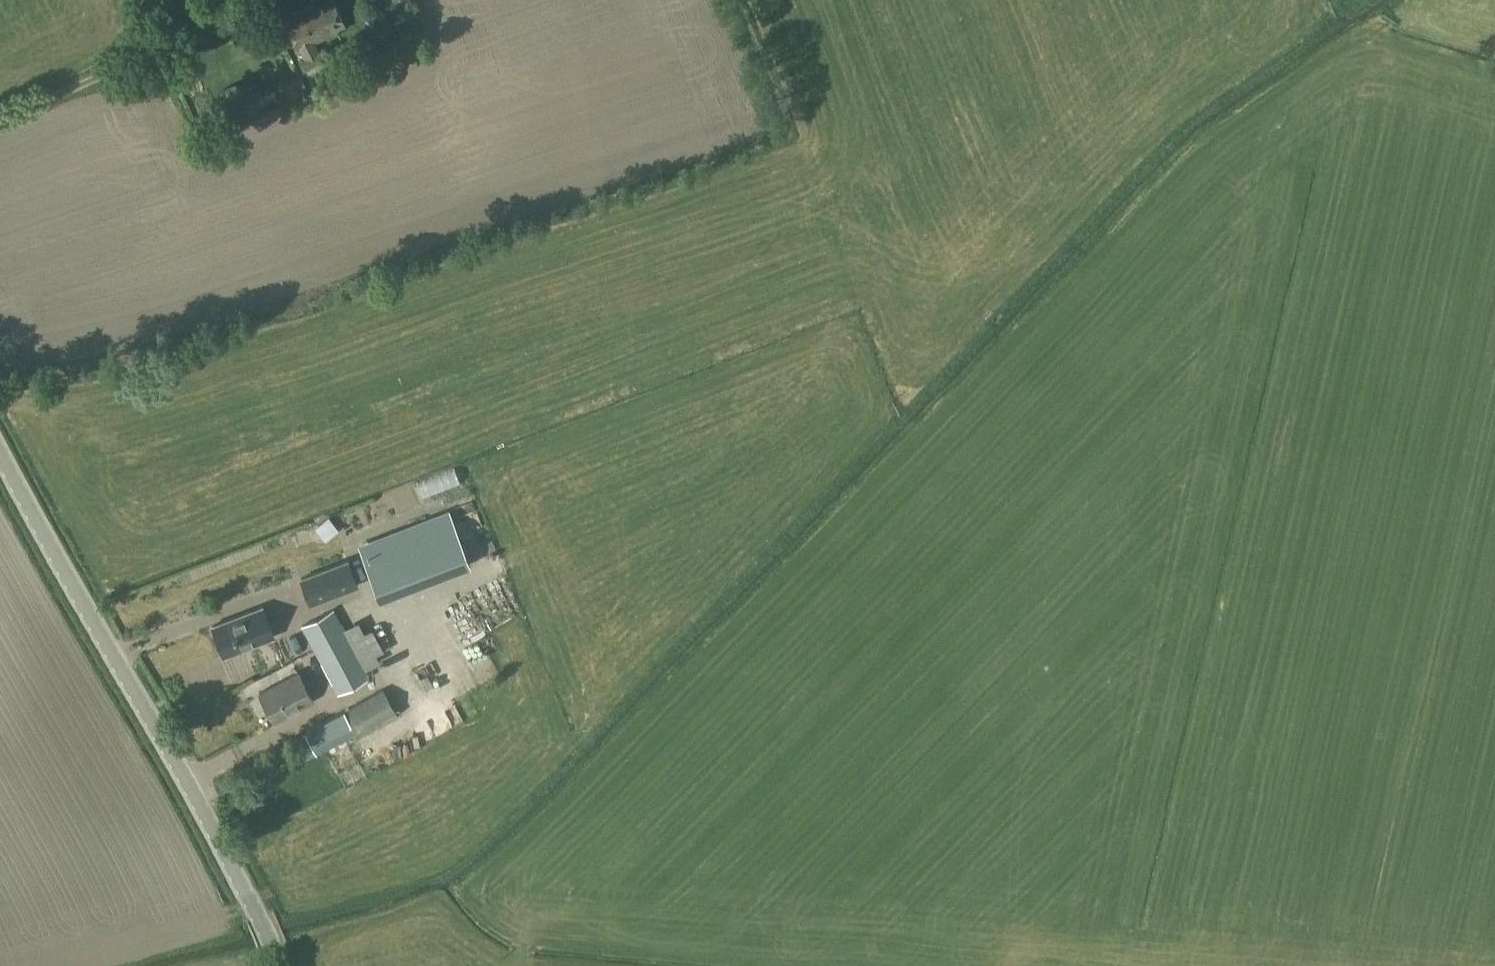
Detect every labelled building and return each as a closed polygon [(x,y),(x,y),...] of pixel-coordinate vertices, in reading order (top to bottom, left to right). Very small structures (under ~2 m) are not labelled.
[(185,9),(181,0),(173,0),(177,12),(185,9)] [(323,61),(316,42),(346,27),(333,0),(325,0),(283,21),(307,69),(323,61)] [(282,83),(289,98),(309,88),(303,75),(282,83)] [(319,518),(300,530),(312,547),(330,535),(319,518)] [(379,600),(469,566),(452,521),(362,556),(379,600)] [(308,604),(327,597),(354,586),(345,561),(299,579),(308,604)] [(223,656),(273,637),(262,607),(211,627),(223,656)] [(338,694),(371,677),(333,609),(301,625),(338,694)] [(453,617),(442,622),(448,634),(459,628),(453,617)] [(274,722),(314,700),(299,672),(258,694),(274,722)] [(357,737),(398,715),(383,689),(304,731),(315,755),(354,734),(357,737)]
